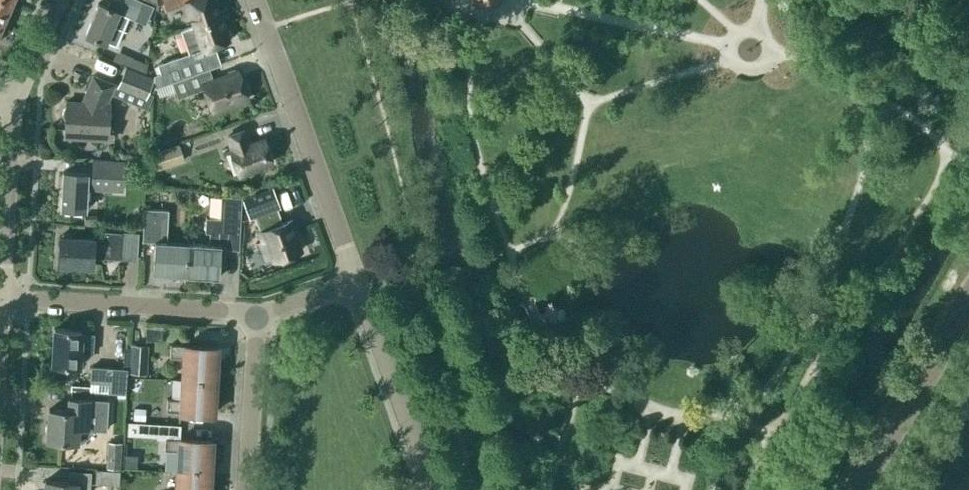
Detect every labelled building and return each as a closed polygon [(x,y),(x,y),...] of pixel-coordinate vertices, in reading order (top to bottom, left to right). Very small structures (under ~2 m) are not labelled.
[(3,24),(12,2),(8,0),(0,0),(0,23),(3,24)] [(138,0),(110,0),(107,7),(98,3),(84,35),(105,44),(106,41),(119,47),(132,18),(146,25),(154,7),(143,3),(138,0)] [(219,16),(213,0),(163,0),(166,9),(174,6),(186,2),(194,25),(219,16)] [(219,16),(194,25),(181,30),(189,54),(158,65),(161,73),(154,75),(155,88),(172,82),(208,69),(204,58),(217,53),(214,45),(227,40),(219,16)] [(154,78),(126,66),(116,89),(145,101),(154,78)] [(208,69),(172,82),(178,99),(204,89),(212,111),(248,98),(238,71),(212,80),(208,69)] [(114,85),(93,76),(86,92),(88,93),(84,103),(67,102),(66,106),(64,108),(63,111),(63,114),(63,117),(66,120),(65,138),(111,140),(113,117),(108,117),(108,104),(107,104),(107,101),(114,85)] [(257,167),(271,162),(263,139),(249,144),(244,131),(228,136),(233,150),(231,151),(240,175),(258,169),(257,167)] [(185,161),(179,144),(152,153),(158,170),(185,161)] [(93,159),(92,174),(87,174),(87,173),(63,172),(61,209),(85,210),(86,183),(91,184),(91,190),(123,192),(125,161),(93,159)] [(209,244),(188,243),(186,276),(218,278),(220,245),(225,246),(225,249),(239,250),(241,198),(222,197),(220,219),(206,218),(205,232),(210,233),(209,244)] [(291,227),(295,226),(293,220),(274,227),(273,223),(281,220),(276,208),(254,216),(263,241),(266,239),(274,260),(300,250),(291,227)] [(186,276),(188,243),(167,242),(168,210),(144,209),(142,241),(155,242),(153,274),(186,276)] [(84,215),(84,225),(96,226),(96,215),(84,215)] [(138,233),(121,232),(121,233),(94,231),(93,239),(59,237),(58,264),(78,265),(77,269),(89,270),(90,266),(92,266),(93,250),(120,252),(119,259),(137,260),(138,233)] [(92,354),(93,335),(81,334),(81,330),(54,329),(52,365),(79,367),(80,353),(92,354)] [(184,357),(182,379),(215,381),(217,348),(184,346),(184,347),(170,346),(170,357),(184,357)] [(143,374),(144,351),(131,350),(130,373),(143,374)] [(127,369),(91,367),(90,387),(71,385),(71,391),(126,394),(127,369)] [(215,381),(182,379),(181,400),(167,399),(167,410),(181,411),(181,412),(213,414),(215,381)] [(69,399),(68,411),(49,410),(48,425),(46,427),(46,432),(48,435),(47,441),(77,442),(77,441),(82,441),(91,434),(91,429),(106,430),(108,401),(69,399)] [(178,451),(177,472),(210,474),(211,441),(180,439),(180,426),(128,423),(127,436),(165,438),(165,439),(164,450),(178,451)] [(121,443),(108,442),(106,468),(120,469),(121,443)] [(119,486),(120,472),(96,471),(95,484),(119,486)] [(45,489),(89,489),(90,473),(69,472),(69,482),(45,481),(45,489)] [(177,472),(176,489),(209,489),(210,474),(177,472)]
